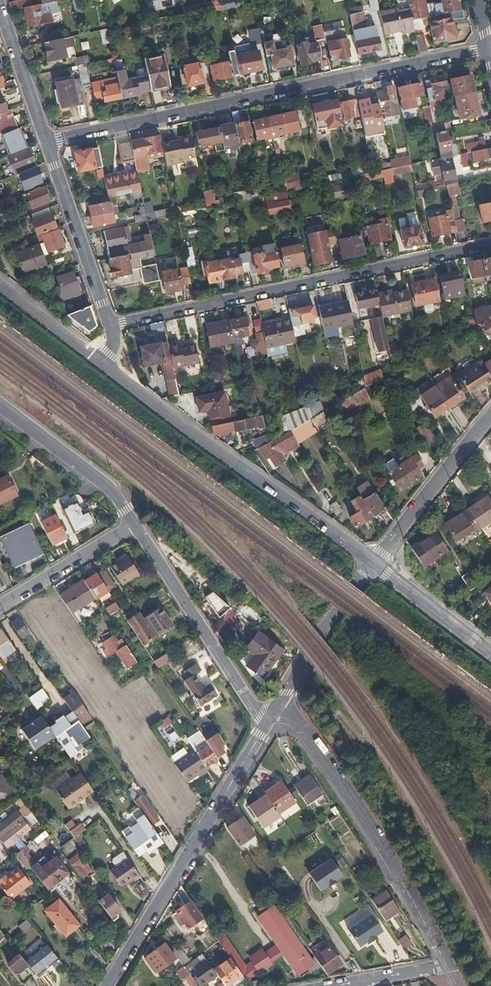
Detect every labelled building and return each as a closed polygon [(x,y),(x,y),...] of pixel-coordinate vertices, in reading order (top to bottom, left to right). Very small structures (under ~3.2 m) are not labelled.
[(7,2),(10,10),(23,7),(42,4),(56,1),(59,0),(18,0),(7,2)] [(181,7),(182,13),(187,12),(196,10),(203,8),(206,7),(219,5),(218,0),(217,0),(181,7)] [(376,0),(368,0),(371,12),(378,10),(376,0)] [(409,4),(412,20),(439,15),(459,11),(457,0),(442,0),(440,1),(440,0),(438,0),(425,3),(425,0),(408,0),(409,4)] [(42,4),(23,7),(27,27),(53,23),(51,14),(58,12),(56,1),(42,4)] [(224,4),(219,5),(206,7),(203,8),(204,13),(225,9),(224,4)] [(414,31),(414,30),(412,22),(412,20),(409,4),(378,10),(384,34),(399,31),(401,30),(401,34),(414,31)] [(361,7),(348,9),(351,24),(363,21),(361,7)] [(462,10),(459,11),(439,15),(445,40),(455,38),(453,30),(455,29),(454,26),(453,27),(451,19),(463,17),(462,10)] [(434,42),(445,40),(439,15),(412,20),(412,22),(414,30),(426,28),(426,26),(431,26),(432,30),(430,30),(431,35),(433,35),(434,42)] [(144,31),(142,21),(136,22),(138,33),(144,31)] [(322,31),(320,24),(313,25),(316,40),(323,38),(322,31)] [(263,42),(260,27),(249,29),(252,44),(263,42)] [(323,38),(324,43),(327,42),(331,59),(349,56),(342,27),(322,31),(323,38)] [(106,28),(100,30),(103,43),(109,42),(106,28)] [(353,31),(358,54),(381,49),(377,30),(365,32),(364,28),(353,31)] [(384,34),(385,41),(401,37),(399,31),(384,34)] [(43,36),(44,42),(58,39),(57,33),(43,36)] [(292,34),(294,46),(297,46),(300,45),(300,42),(298,33),(292,34)] [(418,52),(428,51),(424,35),(415,36),(418,52)] [(44,42),(43,42),(47,61),(65,57),(63,46),(72,45),(70,36),(58,39),(44,42)] [(263,43),(270,73),(276,72),(275,66),(292,63),(289,44),(273,47),(272,41),(263,43)] [(234,50),(235,55),(250,52),(248,43),(233,45),(234,50)] [(300,45),(297,46),(301,64),(311,61),(311,60),(319,59),(316,44),(308,46),(307,44),(300,45)] [(214,80),(240,75),(239,74),(235,55),(234,50),(228,51),(230,59),(216,62),(217,64),(211,65),(214,80)] [(235,55),(239,74),(263,69),(259,50),(250,52),(235,55)] [(73,58),(75,65),(76,65),(84,63),(89,63),(87,55),(73,58)] [(148,77),(150,90),(171,86),(163,55),(144,60),(148,77)] [(111,75),(116,73),(113,57),(107,59),(111,75)] [(203,78),(209,77),(206,62),(200,64),(200,63),(184,66),(188,85),(204,82),(203,78)] [(79,78),(81,89),(89,87),(84,63),(76,65),(79,78)] [(143,92),(150,90),(148,77),(127,81),(124,72),(116,73),(118,83),(121,97),(138,93),(137,89),(142,89),(143,92)] [(14,79),(1,84),(0,80),(2,79),(0,74),(0,87),(2,86),(4,90),(16,85),(14,79)] [(445,76),(424,80),(428,101),(436,99),(445,98),(443,90),(445,89),(445,85),(446,85),(445,76)] [(470,76),(450,79),(454,96),(455,96),(474,92),(470,76)] [(76,105),(84,103),(81,89),(79,78),(70,80),(76,105)] [(121,97),(118,83),(113,84),(112,79),(89,83),(93,103),(103,101),(121,97)] [(60,108),(76,105),(70,80),(54,83),(55,89),(52,90),(55,103),(59,103),(60,108)] [(374,83),(368,84),(371,98),(369,99),(368,93),(357,96),(360,112),(375,109),(377,115),(379,115),(376,97),(377,97),(376,93),(374,83)] [(422,96),(419,83),(397,88),(401,110),(415,107),(413,97),(422,96)] [(354,87),(347,88),(350,101),(355,100),(357,100),(354,87)] [(387,91),(381,92),(376,93),(377,97),(380,109),(396,106),(393,87),(387,88),(387,91)] [(479,115),(474,92),(455,96),(460,119),(479,115)] [(436,99),(428,101),(429,106),(434,131),(450,128),(448,121),(441,122),(436,99)] [(355,100),(350,101),(339,103),(343,122),(346,121),(345,118),(358,115),(355,100)] [(341,125),(337,101),(313,105),(318,129),(341,125)] [(434,131),(429,106),(422,108),(425,120),(427,119),(430,132),(434,131)] [(0,134),(16,128),(9,109),(6,110),(0,112),(0,134)] [(295,113),(268,118),(272,138),(278,137),(278,136),(290,134),(290,136),(293,136),(293,133),(298,132),(295,113)] [(368,117),(360,118),(362,127),(370,125),(368,117)] [(272,138),(268,118),(252,121),(256,140),(263,139),(263,140),(272,138)] [(252,139),(248,122),(239,123),(234,124),(237,143),(252,139)] [(233,123),(218,126),(219,127),(222,146),(237,143),(234,124),(233,123)] [(0,134),(8,154),(27,147),(19,127),(16,128),(0,134)] [(222,146),(219,127),(195,132),(199,155),(223,150),(222,146)] [(440,158),(450,156),(458,155),(457,146),(453,143),(451,138),(447,138),(446,132),(435,133),(440,158)] [(171,142),(161,143),(166,164),(176,163),(177,169),(196,165),(191,135),(178,138),(179,140),(171,142)] [(158,136),(130,142),(134,157),(161,152),(158,136)] [(134,157),(130,142),(119,144),(123,162),(134,160),(134,157)] [(465,145),(467,153),(471,152),(485,149),(483,142),(465,145)] [(7,155),(14,174),(16,173),(34,166),(27,147),(8,154),(7,155)] [(260,147),(254,148),(255,155),(257,162),(261,161),(261,159),(262,159),(260,147)] [(101,166),(97,148),(74,153),(78,171),(101,166)] [(485,149),(471,152),(473,159),(477,159),(477,161),(487,159),(487,156),(490,156),(490,148),(485,149)] [(438,159),(439,164),(440,169),(438,169),(440,174),(442,174),(442,177),(439,177),(439,180),(429,182),(430,188),(445,185),(455,183),(450,156),(440,158),(438,159)] [(411,164),(409,157),(390,160),(391,163),(392,168),(411,164)] [(412,171),(411,164),(392,168),(382,170),(383,177),(412,171)] [(354,168),(355,176),(372,173),(370,165),(354,168)] [(34,166),(16,173),(23,190),(31,187),(31,186),(40,182),(34,166)] [(355,176),(352,177),(353,183),(383,177),(382,170),(378,171),(372,173),(355,176)] [(104,178),(108,197),(127,193),(140,190),(136,171),(104,178)] [(351,171),(321,177),(323,183),(352,177),(351,171)] [(293,189),(296,189),(294,177),(280,179),(282,192),(285,191),(293,189)] [(459,193),(457,183),(455,183),(445,185),(447,190),(448,195),(454,194),(459,193)] [(332,198),(349,195),(347,184),(330,187),(332,198)] [(447,190),(445,185),(430,188),(423,190),(424,196),(447,190)] [(42,186),(22,193),(28,209),(48,201),(42,186)] [(140,190),(127,193),(129,200),(142,197),(140,190)] [(201,191),(205,208),(212,206),(211,202),(209,190),(201,191)] [(252,192),(247,193),(248,199),(258,197),(257,190),(252,190),(252,192)] [(287,199),(285,191),(282,192),(263,195),(265,201),(272,200),(273,202),(287,199)] [(457,208),(454,194),(448,195),(451,209),(457,208)] [(265,201),(267,213),(289,209),(287,199),(273,202),(272,200),(265,201)] [(89,205),(91,215),(118,210),(117,207),(111,208),(109,201),(89,205)] [(146,220),(175,214),(173,208),(153,212),(151,202),(143,204),(144,205),(144,206),(146,220)] [(490,220),(490,202),(478,205),(482,221),(490,220)] [(134,216),(135,222),(146,220),(144,206),(138,208),(140,215),(134,216)] [(37,235),(44,233),(56,228),(48,207),(31,214),(33,219),(31,220),(32,222),(33,225),(37,235)] [(456,231),(456,233),(464,231),(462,218),(460,219),(457,208),(451,209),(453,220),(456,231)] [(118,210),(91,215),(93,225),(114,221),(113,215),(119,214),(118,210)] [(1,218),(4,224),(17,219),(15,213),(7,216),(1,218)] [(432,236),(456,231),(453,220),(449,220),(447,214),(428,219),(432,236)] [(362,227),(364,235),(366,235),(368,244),(390,239),(385,218),(376,220),(377,224),(362,227)] [(423,243),(422,239),(421,234),(419,226),(400,230),(403,247),(423,243)] [(35,236),(37,241),(45,238),(46,241),(45,242),(49,251),(64,245),(58,229),(44,234),(44,233),(37,235),(35,236)] [(103,234),(108,258),(127,254),(130,253),(153,249),(150,236),(144,237),(145,245),(130,248),(126,229),(103,234)] [(333,232),(324,233),(327,247),(335,245),(333,232)] [(314,265),(331,261),(327,247),(324,233),(308,237),(314,265)] [(342,259),(363,255),(359,236),(338,240),(342,259)] [(29,248),(36,267),(45,263),(37,241),(33,243),(34,246),(31,247),(29,248)] [(249,271),(249,272),(257,270),(257,273),(268,271),(268,268),(278,266),(277,260),(273,242),(261,244),(261,246),(262,252),(253,254),(254,257),(246,258),(248,266),(249,271)] [(295,267),(304,266),(299,243),(280,247),(284,267),(295,265),(295,267)] [(192,245),(183,247),(187,266),(195,264),(192,245)] [(18,261),(22,273),(36,267),(29,248),(15,254),(18,261)] [(127,254),(108,258),(110,268),(112,276),(131,272),(131,270),(140,268),(138,259),(140,258),(154,255),(153,249),(130,253),(131,258),(128,258),(127,254)] [(244,251),(245,255),(246,258),(254,257),(253,254),(252,249),(244,251)] [(220,260),(224,279),(234,277),(233,274),(249,271),(248,266),(246,258),(245,255),(237,256),(237,259),(229,260),(228,258),(220,260)] [(159,260),(162,271),(174,268),(172,258),(159,260)] [(212,281),(224,279),(220,260),(214,261),(213,258),(200,261),(203,274),(207,273),(209,280),(212,281)] [(485,275),(490,274),(490,258),(482,260),(485,275)] [(472,278),(485,275),(482,260),(469,263),(472,278)] [(143,283),(159,280),(156,264),(140,268),(143,283)] [(181,284),(191,282),(188,268),(178,270),(178,267),(174,268),(162,271),(166,292),(182,288),(181,284)] [(64,298),(78,293),(71,272),(57,277),(64,298)] [(443,299),(462,295),(458,273),(439,276),(443,299)] [(415,306),(439,301),(435,280),(411,285),(415,306)] [(375,339),(385,337),(382,318),(377,293),(376,289),(356,293),(359,308),(372,305),(373,307),(371,308),(373,318),(371,319),(375,339)] [(382,318),(411,312),(406,290),(392,293),(385,294),(385,291),(377,293),(382,318)] [(258,315),(273,313),(271,299),(257,301),(258,315)] [(322,327),(323,330),(353,323),(349,303),(319,309),(322,327)] [(317,328),(322,327),(319,309),(318,305),(289,310),(291,319),(292,325),(308,322),(308,318),(314,317),(317,328)] [(95,326),(89,306),(66,314),(87,331),(95,326)] [(490,315),(490,308),(490,306),(471,309),(474,324),(490,315)] [(234,345),(240,344),(247,342),(250,339),(249,334),(252,333),(250,324),(249,324),(247,317),(229,320),(228,321),(232,339),(233,339),(234,345)] [(256,333),(263,332),(261,324),(260,319),(253,320),(256,333)] [(263,332),(266,347),(295,341),(292,325),(291,319),(261,324),(263,332)] [(489,319),(481,324),(489,338),(490,336),(490,323),(489,319)] [(232,339),(228,321),(206,326),(210,346),(232,342),(232,339)] [(478,328),(476,325),(466,330),(468,333),(478,328)] [(168,345),(167,343),(160,344),(160,343),(141,347),(145,366),(164,362),(163,361),(171,359),(168,345)] [(171,359),(173,368),(198,363),(195,344),(180,347),(179,343),(177,343),(169,345),(168,345),(171,359)] [(450,347),(447,343),(441,347),(443,351),(450,347)] [(234,345),(237,359),(243,358),(240,344),(234,345)] [(460,377),(471,393),(477,389),(478,391),(490,383),(490,378),(488,372),(484,375),(477,365),(460,377)] [(365,386),(377,380),(374,373),(364,377),(365,386)] [(436,386),(451,411),(459,405),(457,402),(464,397),(451,377),(436,386)] [(436,386),(421,396),(434,417),(440,413),(443,416),(451,411),(436,386)] [(369,397),(365,388),(342,401),(347,410),(369,397)] [(209,420),(229,416),(224,392),(196,398),(198,411),(207,409),(209,420)] [(279,411),(283,434),(310,418),(308,406),(279,411)] [(323,412),(310,419),(316,428),(328,420),(323,412)] [(254,448),(267,443),(261,416),(249,418),(231,422),(234,432),(254,428),(257,429),(259,437),(251,441),(254,448)] [(317,431),(310,419),(290,430),(298,443),(317,431)] [(234,435),(234,432),(231,422),(211,426),(212,434),(213,434),(220,433),(226,432),(231,431),(232,435),(234,435)] [(437,438),(427,422),(416,428),(427,444),(437,438)] [(290,430),(260,448),(267,458),(271,456),(277,466),(284,461),(281,456),(300,446),(298,443),(290,430)] [(423,465),(416,455),(388,473),(399,490),(417,479),(417,478),(421,475),(417,469),(423,465)] [(7,476),(0,479),(0,504),(17,496),(7,476)] [(375,492),(368,481),(357,488),(375,515),(386,508),(375,492)] [(60,502),(75,532),(94,523),(88,511),(83,514),(74,495),(60,502)] [(373,516),(359,496),(351,501),(358,512),(350,517),(357,527),(373,516)] [(487,496),(469,508),(482,527),(490,521),(490,502),(487,496)] [(343,511),(336,501),(330,505),(337,516),(343,511)] [(469,508),(462,513),(445,524),(456,541),(473,530),(475,532),(482,527),(469,508)] [(56,515),(41,522),(52,545),(67,538),(56,515)] [(30,523),(0,537),(0,538),(14,568),(44,554),(30,523)] [(448,551),(436,532),(412,548),(423,566),(448,551)] [(139,573),(127,555),(110,566),(122,585),(139,573)] [(104,570),(98,575),(108,591),(111,595),(112,596),(118,592),(104,570)] [(478,586),(469,572),(461,577),(471,591),(478,586)] [(97,573),(84,581),(95,598),(96,599),(99,597),(108,591),(98,575),(97,573)] [(84,581),(59,596),(71,613),(95,598),(84,581)] [(99,597),(102,601),(111,595),(108,591),(99,597)] [(120,609),(115,602),(106,608),(110,615),(120,609)] [(161,607),(144,618),(156,637),(173,626),(161,607)] [(29,633),(19,618),(11,623),(22,638),(29,633)] [(144,618),(131,625),(143,645),(156,637),(144,618)] [(2,658),(15,649),(2,629),(0,630),(0,655),(2,658)] [(283,650),(258,632),(246,648),(255,654),(247,666),(263,678),(283,650)] [(114,635),(102,642),(106,649),(103,650),(108,657),(116,652),(127,669),(137,662),(122,638),(117,641),(114,635)] [(171,660),(167,653),(154,661),(158,667),(171,660)] [(47,662),(43,657),(37,661),(41,666),(47,662)] [(184,681),(200,707),(218,695),(210,683),(206,686),(204,688),(200,682),(195,675),(202,671),(197,663),(185,670),(190,677),(184,681)] [(42,688),(39,684),(32,689),(35,693),(42,688)] [(35,693),(30,697),(37,709),(50,699),(42,688),(35,693)] [(91,717),(74,692),(64,699),(73,712),(81,724),(91,717)] [(57,723),(50,728),(55,735),(69,756),(70,757),(78,752),(73,746),(81,741),(89,735),(86,731),(84,728),(81,724),(73,712),(66,718),(64,715),(55,720),(57,723)] [(22,729),(35,749),(55,735),(50,728),(42,716),(22,729)] [(199,717),(193,721),(199,730),(211,722),(209,719),(203,723),(199,717)] [(171,722),(168,718),(162,722),(165,726),(171,722)] [(96,724),(94,721),(84,728),(86,731),(96,724)] [(200,732),(188,739),(195,751),(205,767),(217,759),(216,757),(208,744),(203,736),(200,732)] [(208,744),(216,757),(224,752),(220,746),(223,744),(216,734),(209,738),(206,734),(203,736),(208,744)] [(175,764),(187,781),(197,773),(200,777),(208,771),(205,767),(195,751),(175,764)] [(0,775),(0,795),(1,794),(3,796),(14,789),(2,773),(0,775)] [(94,791),(81,773),(55,790),(68,809),(94,791)] [(295,787),(308,806),(324,796),(311,776),(295,787)] [(249,807),(264,829),(281,817),(279,814),(296,802),(281,781),(272,788),(270,785),(262,791),(263,794),(256,799),(258,801),(249,807)] [(139,798),(131,787),(127,790),(135,801),(139,798)] [(143,810),(152,824),(159,820),(145,799),(140,803),(138,800),(135,802),(138,805),(139,807),(142,811),(143,810)] [(0,838),(19,822),(23,820),(31,812),(26,807),(18,813),(17,811),(0,825),(0,838)] [(142,811),(139,807),(131,813),(132,814),(117,825),(133,847),(136,846),(141,842),(149,836),(156,831),(152,825),(142,811)] [(243,816),(227,827),(240,845),(255,834),(243,816)] [(29,828),(23,820),(19,822),(26,831),(29,828)] [(72,820),(65,825),(69,831),(77,826),(72,820)] [(19,822),(0,838),(7,847),(26,831),(19,822)] [(77,826),(69,831),(74,838),(77,836),(85,829),(81,823),(77,826)] [(149,836),(141,842),(143,845),(151,839),(149,836)] [(38,845),(34,840),(25,847),(29,852),(38,845)] [(89,847),(84,840),(81,842),(79,844),(84,851),(89,847)] [(250,851),(244,844),(240,847),(245,855),(250,851)] [(29,852),(25,847),(24,846),(20,850),(21,851),(24,855),(28,853),(29,852)] [(21,851),(16,854),(18,858),(21,860),(24,864),(29,870),(31,868),(33,867),(24,855),(21,851)] [(113,861),(117,866),(128,858),(124,852),(114,859),(113,861)] [(37,864),(28,853),(24,855),(33,867),(37,864)] [(79,853),(68,861),(87,886),(93,881),(90,876),(94,873),(87,862),(86,863),(79,853)] [(56,858),(61,864),(64,861),(59,855),(56,858)] [(56,858),(55,857),(41,868),(37,864),(33,867),(31,868),(47,889),(53,884),(61,877),(67,872),(61,864),(56,858)] [(117,866),(110,871),(120,886),(125,883),(131,879),(132,881),(140,875),(128,858),(117,866)] [(331,858),(309,873),(320,890),(328,885),(328,886),(336,881),(335,880),(343,875),(331,858)] [(7,876),(7,875),(0,880),(0,887),(11,900),(31,883),(18,867),(7,876)] [(295,897),(289,886),(273,896),(278,903),(280,906),(295,897)] [(386,889),(370,899),(385,920),(400,910),(386,889)] [(108,894),(98,901),(113,920),(118,916),(116,913),(120,910),(108,894)] [(66,936),(80,925),(59,899),(45,910),(66,936)] [(180,923),(182,926),(184,925),(187,929),(203,918),(191,900),(175,910),(176,912),(173,915),(179,924),(180,923)] [(262,914),(257,917),(277,945),(283,953),(298,975),(308,969),(311,973),(321,965),(314,954),(280,906),(278,903),(269,909),(262,914)] [(262,914),(269,909),(266,904),(258,909),(262,914)] [(372,915),(349,931),(360,948),(367,943),(369,945),(377,939),(376,937),(384,932),(372,915)] [(18,925),(23,933),(31,928),(26,920),(18,925)] [(397,940),(405,949),(412,943),(405,934),(397,940)] [(246,967),(224,936),(218,940),(230,958),(239,971),(246,967)] [(45,943),(25,960),(36,974),(37,975),(58,958),(45,943)] [(164,943),(147,955),(147,956),(145,958),(155,972),(158,971),(176,959),(164,943)] [(219,943),(209,948),(213,955),(212,956),(217,964),(228,958),(219,943)] [(208,958),(219,950),(214,944),(204,953),(208,958)] [(239,971),(243,975),(245,978),(245,980),(258,971),(259,973),(272,964),(271,961),(283,953),(277,945),(265,953),(264,951),(250,960),(252,962),(246,967),(239,971)] [(343,962),(332,946),(326,950),(324,948),(314,954),(321,965),(327,973),(343,962)] [(191,962),(183,951),(180,948),(177,949),(175,947),(172,949),(179,958),(185,966),(191,962)] [(23,984),(36,974),(25,960),(20,954),(7,964),(23,984)] [(175,961),(181,968),(176,972),(182,980),(185,978),(189,983),(190,985),(199,985),(185,966),(179,958),(175,961)] [(230,958),(213,969),(217,975),(222,981),(226,985),(227,985),(243,975),(239,971),(230,958)] [(213,969),(207,962),(205,959),(194,967),(196,970),(191,974),(201,985),(207,981),(208,983),(217,975),(213,969)] [(227,985),(233,985),(245,978),(243,975),(227,985)]
